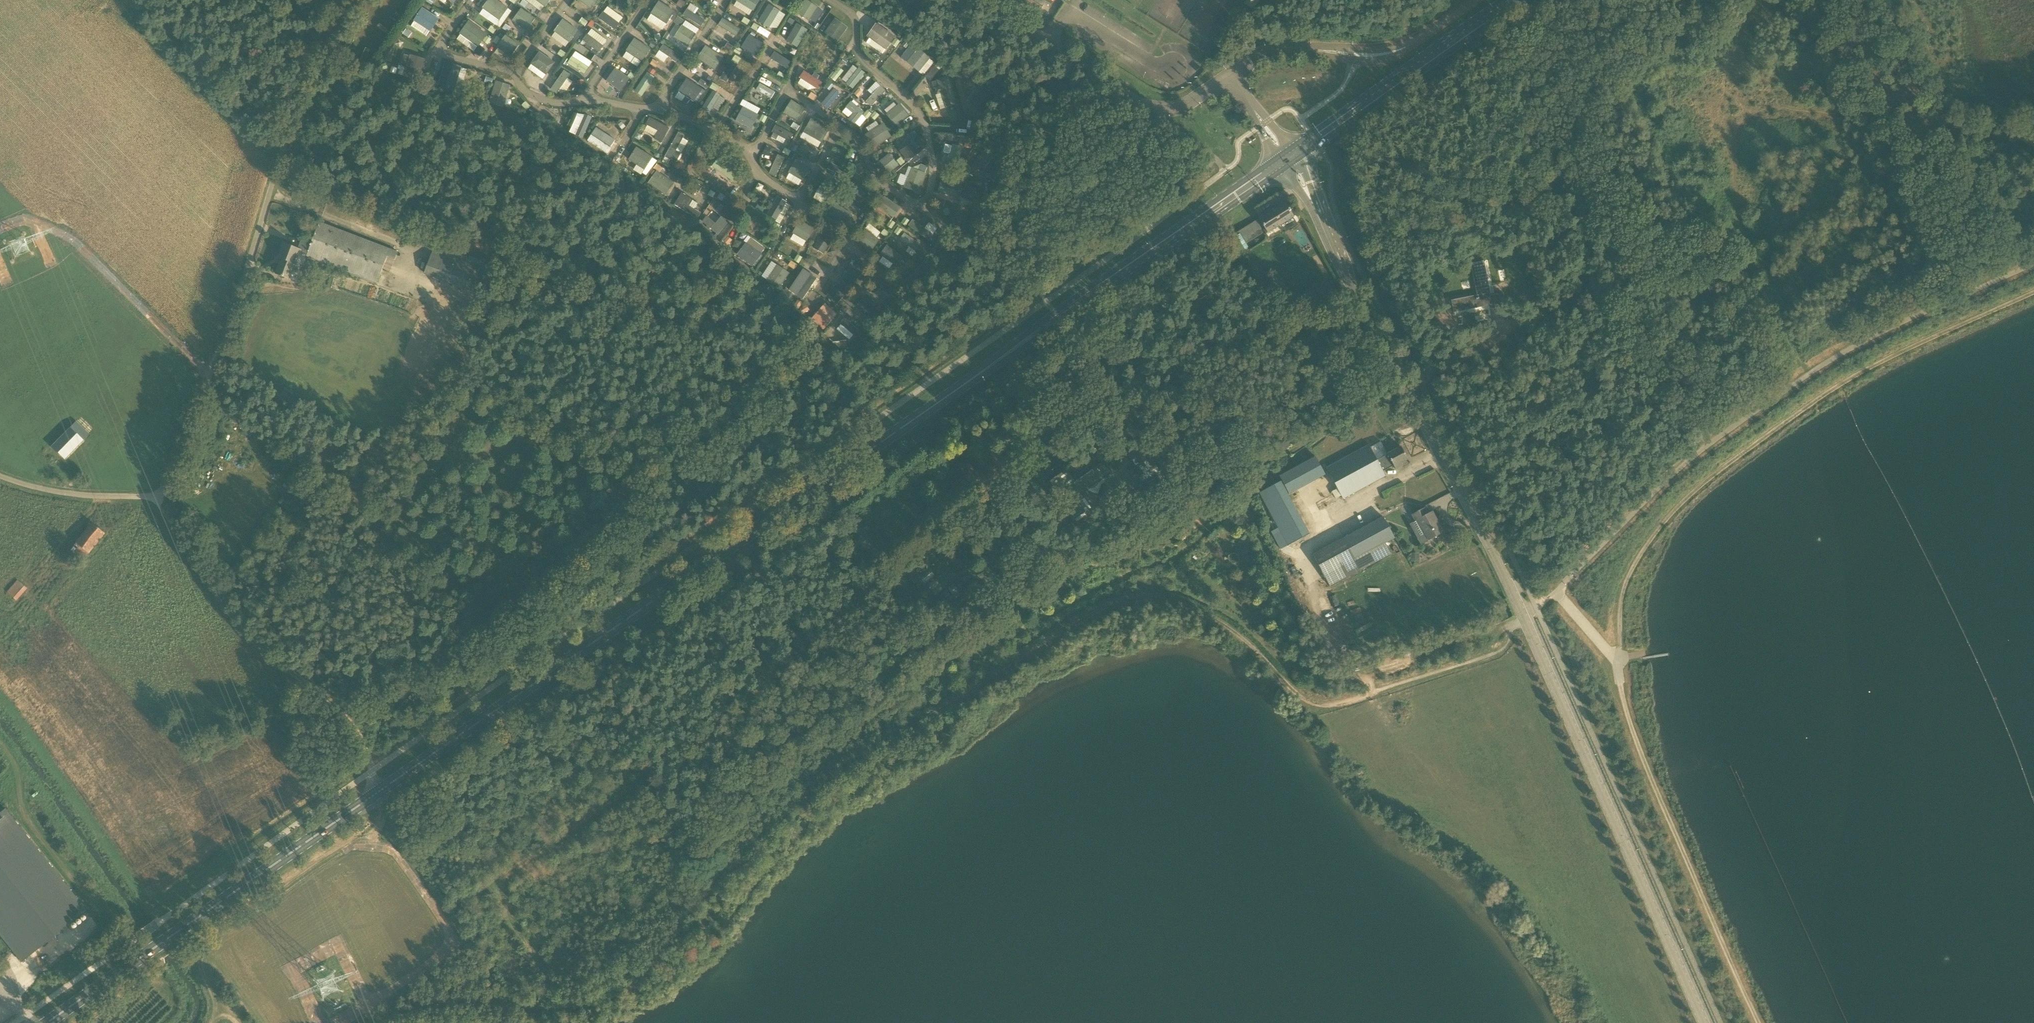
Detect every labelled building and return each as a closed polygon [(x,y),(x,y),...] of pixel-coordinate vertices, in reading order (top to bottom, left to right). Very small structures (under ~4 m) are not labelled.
[(498,0),(489,0),(483,8),(500,20),(509,8),(498,0)] [(526,8),(529,3),(524,0),(523,0),(520,4),(526,8)] [(599,0),(579,0),(592,9),(599,0)] [(675,11),(659,0),(651,13),(666,23),(675,11)] [(685,2),(682,0),(680,0),(676,6),(681,9),(685,2)] [(759,0),(737,0),(754,10),(760,0),(759,0)] [(807,0),(805,0),(797,12),(809,20),(818,7),(807,0)] [(1044,5),(1040,2),(1041,0),(1022,0),(1020,3),(1032,11),(1033,9),(1039,13),(1044,5)] [(768,5),(757,22),(768,30),(780,11),(768,5)] [(431,31),(439,19),(422,8),(414,20),(431,31)] [(527,31),(536,18),(522,9),(513,21),(527,31)] [(687,9),(683,15),(701,26),(704,20),(687,9)] [(619,24),(603,12),(599,18),(615,30),(619,24)] [(750,21),(745,17),(744,17),(741,22),(747,25),(750,21)] [(579,30),(562,18),(553,31),(570,43),(579,30)] [(588,22),(582,18),(579,22),(585,26),(588,22)] [(684,21),(679,18),(676,24),(680,27),(682,25),(684,21)] [(824,32),(837,41),(848,27),(835,18),(824,32)] [(740,30),(723,19),(718,26),(736,37),(740,30)] [(478,46),(487,35),(469,21),(460,33),(478,46)] [(760,27),(754,23),(751,28),(757,32),(760,27)] [(512,28),(506,24),(503,28),(509,33),(512,28)] [(787,41),(797,47),(807,30),(797,24),(787,41)] [(868,35),(886,48),(894,37),(876,24),(868,35)] [(695,34),(682,25),(680,27),(674,37),(688,46),(695,34)] [(497,29),(492,26),(488,31),(494,34),(497,29)] [(406,29),(406,30),(403,33),(403,34),(409,38),(412,33),(406,29)] [(586,33),(582,39),(599,52),(603,46),(586,33)] [(756,56),(763,43),(749,34),(741,47),(756,56)] [(511,57),(520,44),(506,35),(497,47),(511,57)] [(487,36),(483,41),(488,45),(492,39),(487,36)] [(497,36),(493,42),(498,45),(502,40),(497,36)] [(651,49),(635,38),(627,50),(642,61),(651,49)] [(896,47),(900,41),(896,38),(892,44),(896,47)] [(649,45),(655,49),(658,44),(653,41),(649,45)] [(733,47),(727,43),(724,48),(730,52),(733,47)] [(663,44),(659,50),(677,63),(681,56),(663,44)] [(715,69),(723,57),(706,45),(698,58),(715,69)] [(740,55),(742,50),(737,47),(734,51),(734,52),(740,55)] [(919,71),(930,57),(918,48),(907,62),(919,71)] [(558,54),(564,58),(567,54),(561,50),(558,54)] [(555,62),(539,51),(531,64),(546,74),(555,62)] [(771,59),(788,69),(792,62),(776,52),(771,59)] [(741,59),(736,55),(732,60),(738,63),(741,59)] [(425,60),(410,56),(404,75),(419,79),(425,60)] [(585,74),(589,68),(571,56),(567,62),(585,74)] [(650,64),(656,68),(659,63),(653,60),(650,64)] [(738,64),(731,60),(720,78),(726,82),(738,64)] [(935,66),(939,70),(944,64),(939,61),(935,66)] [(453,90),(460,68),(445,63),(438,86),(453,90)] [(630,79),(614,68),(606,80),(621,91),(630,79)] [(853,88),(865,73),(859,68),(846,83),(853,88)] [(557,94),(570,75),(564,70),(551,89),(557,94)] [(800,78),(818,89),(823,83),(805,71),(800,78)] [(628,77),(633,80),(636,76),(631,72),(628,77)] [(642,95),(655,77),(647,72),(635,90),(642,95)] [(786,75),(780,72),(776,77),(782,80),(786,75)] [(840,76),(835,72),(835,73),(833,72),(829,76),(836,81),(840,76)] [(957,104),(949,77),(937,80),(939,85),(935,86),(937,94),(941,93),(946,107),(957,104)] [(702,89),(686,78),(679,90),(694,101),(702,89)] [(710,84),(701,79),(698,84),(706,89),(710,84)] [(503,107),(510,86),(496,81),(489,103),(503,107)] [(770,102),(776,91),(760,81),(753,92),(770,102)] [(719,86),(713,82),(709,88),(716,92),(719,86)] [(830,82),(826,88),(830,91),(835,86),(830,82)] [(872,106),(886,91),(880,86),(866,101),(872,106)] [(981,114),(993,95),(982,87),(970,106),(981,114)] [(828,108),(840,93),(834,88),(822,103),(828,108)] [(859,89),(854,94),(858,97),(863,93),(859,89)] [(720,95),(713,91),(701,111),(708,115),(720,95)] [(817,96),(811,92),(808,97),(814,101),(817,96)] [(792,100),(784,113),(797,121),(805,109),(792,100)] [(864,112),(851,101),(846,107),(853,113),(849,119),(855,124),(864,112)] [(531,106),(526,102),(522,105),(527,110),(531,106)] [(896,125),(909,116),(900,105),(887,114),(896,125)] [(752,129),(759,115),(743,107),(736,121),(752,129)] [(863,115),(868,119),(872,114),(867,110),(863,115)] [(875,112),(871,116),(875,120),(879,116),(875,112)] [(762,114),(759,120),(765,123),(768,117),(762,114)] [(582,138),(592,118),(585,115),(575,134),(582,138)] [(662,143),(670,128),(650,118),(646,125),(659,131),(654,140),(662,143)] [(821,142),(829,128),(812,118),(804,133),(821,142)] [(800,126),(794,122),(791,127),(797,131),(800,126)] [(864,136),(871,148),(891,136),(883,124),(864,136)] [(793,134),(777,126),(774,132),(790,141),(793,134)] [(611,147),(615,140),(596,127),(591,134),(611,147)] [(916,131),(908,135),(914,149),(922,146),(916,131)] [(684,135),(679,132),(665,156),(671,160),(672,159),(677,162),(682,153),(676,150),(684,135)] [(958,163),(964,142),(954,140),(949,161),(958,163)] [(661,155),(665,148),(659,145),(656,152),(661,155)] [(653,157),(636,147),(628,160),(644,170),(645,170),(652,158),(653,157)] [(791,151),(785,148),(782,153),(789,156),(791,151)] [(743,166),(724,151),(713,166),(733,180),(743,166)] [(794,161),(797,155),(792,152),(789,158),(794,161)] [(980,177),(992,158),(982,152),(970,171),(980,177)] [(784,158),(778,154),(769,174),(775,177),(784,158)] [(890,154),(877,164),(886,176),(899,165),(890,154)] [(645,170),(644,170),(642,173),(643,173),(647,175),(658,161),(652,158),(645,170)] [(796,160),(789,173),(802,180),(809,167),(796,160)] [(849,173),(831,162),(828,168),(836,173),(834,178),(843,183),(849,173)] [(670,169),(682,176),(685,171),(672,164),(670,169)] [(996,164),(990,175),(1002,183),(1009,172),(996,164)] [(904,187),(919,193),(926,174),(912,168),(904,187)] [(665,196),(674,183),(657,170),(656,171),(653,175),(648,183),(665,196)] [(961,186),(942,179),(938,191),(957,197),(961,186)] [(816,194),(830,202),(835,193),(821,185),(816,194)] [(857,210),(863,201),(853,194),(856,189),(849,185),(840,197),(845,201),(844,202),(850,206),(851,205),(857,210)] [(981,190),(967,185),(963,197),(977,202),(981,190)] [(722,201),(726,196),(721,193),(717,198),(722,201)] [(675,205),(697,219),(701,213),(688,205),(691,199),(682,194),(675,205)] [(787,202),(777,196),(767,215),(776,220),(787,202)] [(878,206),(894,217),(901,208),(884,197),(878,206)] [(719,213),(724,206),(719,202),(714,208),(719,213)] [(1286,231),(1298,224),(1291,211),(1289,208),(1285,202),(1259,218),(1268,232),(1282,224),(1286,231)] [(842,215),(850,220),(853,215),(836,203),(829,214),(838,220),(842,215)] [(728,223),(721,217),(717,222),(707,213),(701,220),(718,234),(728,223)] [(905,217),(901,223),(906,226),(910,220),(905,217)] [(1239,231),(1247,242),(1264,231),(1257,219),(1239,231)] [(807,241),(814,229),(800,220),(793,233),(807,241)] [(891,220),(887,225),(891,229),(895,223),(891,220)] [(933,234),(913,220),(909,225),(929,240),(933,234)] [(395,259),(398,252),(320,222),(312,243),(302,239),(298,249),(284,243),(278,257),(282,259),(276,273),(290,280),(300,254),(377,283),(387,256),(389,257),(395,259)] [(775,223),(772,229),(777,231),(780,225),(775,223)] [(898,227),(894,233),(899,236),(903,231),(898,227)] [(880,240),(865,229),(857,240),(871,251),(880,240)] [(890,233),(884,229),(881,234),(886,238),(890,233)] [(824,255),(833,239),(823,233),(813,248),(824,255)] [(900,239),(917,250),(921,245),(904,233),(900,239)] [(1242,252),(1248,247),(1240,234),(1233,238),(1242,252)] [(725,247),(728,244),(732,240),(728,236),(723,241),(721,243),(725,247)] [(762,254),(746,242),(738,254),(753,266),(762,254)] [(897,266),(898,264),(903,267),(908,260),(888,246),(881,255),(897,266)] [(434,248),(424,273),(478,294),(488,269),(434,248)] [(799,263),(803,257),(798,254),(794,260),(799,263)] [(851,287),(867,268),(857,260),(841,279),(851,287)] [(797,265),(791,261),(788,266),(794,269),(797,265)] [(779,289),(789,273),(777,265),(767,281),(779,289)] [(818,276),(806,268),(793,288),(805,296),(818,276)] [(1482,275),(1489,307),(1468,311),(1471,321),(1501,315),(1502,320),(1511,319),(1508,305),(1502,306),(1495,272),(1482,275)] [(888,306),(897,294),(883,282),(873,293),(888,306)] [(837,284),(827,298),(836,306),(847,292),(837,284)] [(798,300),(794,307),(799,309),(802,303),(798,300)] [(862,300),(857,306),(874,320),(879,314),(862,300)] [(807,305),(800,309),(803,314),(809,310),(807,305)] [(823,329),(837,314),(825,305),(812,320),(823,329)] [(861,332),(845,318),(840,324),(856,337),(861,332)] [(1136,420),(1136,419),(1130,411),(1115,422),(1121,430),(1136,420)] [(64,459),(83,440),(70,427),(51,446),(64,459)] [(1139,444),(1127,453),(1146,480),(1158,472),(1139,444)] [(1383,471),(1377,460),(1369,445),(1326,468),(1343,499),(1386,476),(1383,471)] [(1396,469),(1403,465),(1401,463),(1408,459),(1401,447),(1387,454),(1388,455),(1377,460),(1383,471),(1394,466),(1396,469)] [(1279,476),(1289,494),(1326,475),(1315,456),(1279,476)] [(1082,494),(1111,474),(1102,462),(1067,487),(1058,475),(1050,481),(1051,483),(1050,484),(1054,490),(1050,493),(1054,500),(1059,497),(1075,519),(1091,508),(1082,494)] [(1310,535),(1280,482),(1258,495),(1288,548),(1310,535)] [(1424,508),(1413,514),(1416,520),(1411,523),(1422,544),(1443,533),(1432,511),(1427,514),(1424,508)] [(1391,554),(1385,543),(1394,539),(1383,517),(1312,554),(1330,587),(1391,554)] [(104,533),(91,523),(71,550),(83,559),(104,533)] [(1419,561),(1419,553),(1411,553),(1411,561),(1419,561)] [(28,588),(18,578),(5,591),(16,601),(28,588)] [(0,838),(0,896),(42,948),(43,947),(42,947),(80,916),(81,917),(82,917),(12,829),(0,838)]
